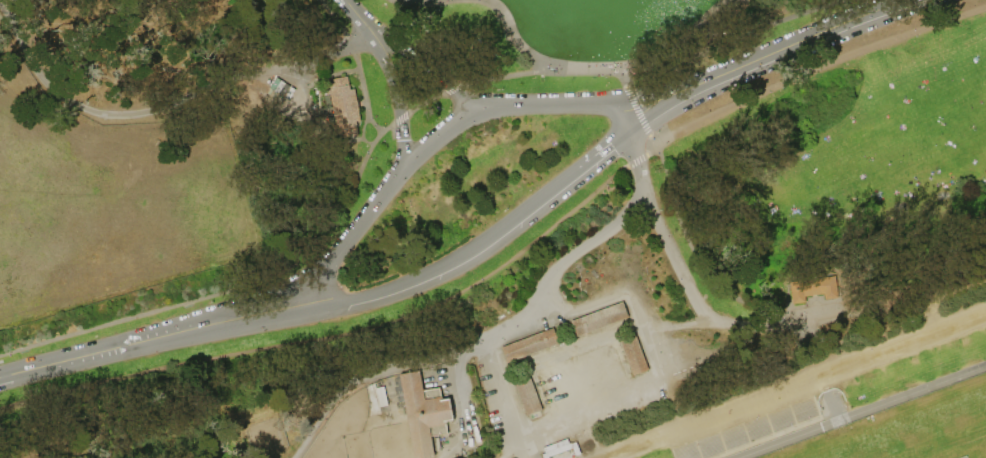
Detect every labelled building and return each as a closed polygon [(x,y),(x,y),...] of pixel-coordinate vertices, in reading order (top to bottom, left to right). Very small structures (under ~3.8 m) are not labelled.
[(331,79),(331,82),(324,84),(326,95),(329,94),(335,124),(332,125),(334,134),(341,133),(342,137),(358,134),(355,121),(360,120),(354,88),(349,89),(347,76),(331,79)] [(788,282),(791,304),(804,302),(804,296),(823,293),(824,299),(838,297),(835,275),(788,282)] [(570,321),(576,336),(628,316),(622,301),(570,321)] [(501,347),(507,363),(558,343),(552,328),(501,347)] [(619,339),(632,375),(648,369),(635,333),(619,339)] [(434,456),(420,457),(413,457),(399,374),(419,370),(423,390),(439,387),(441,399),(448,398),(452,420),(445,421),(447,433),(430,436),(434,456)] [(526,415),(541,409),(528,374),(513,380),(526,415)] [(375,388),(383,386),(387,405),(379,406),(375,388)]
